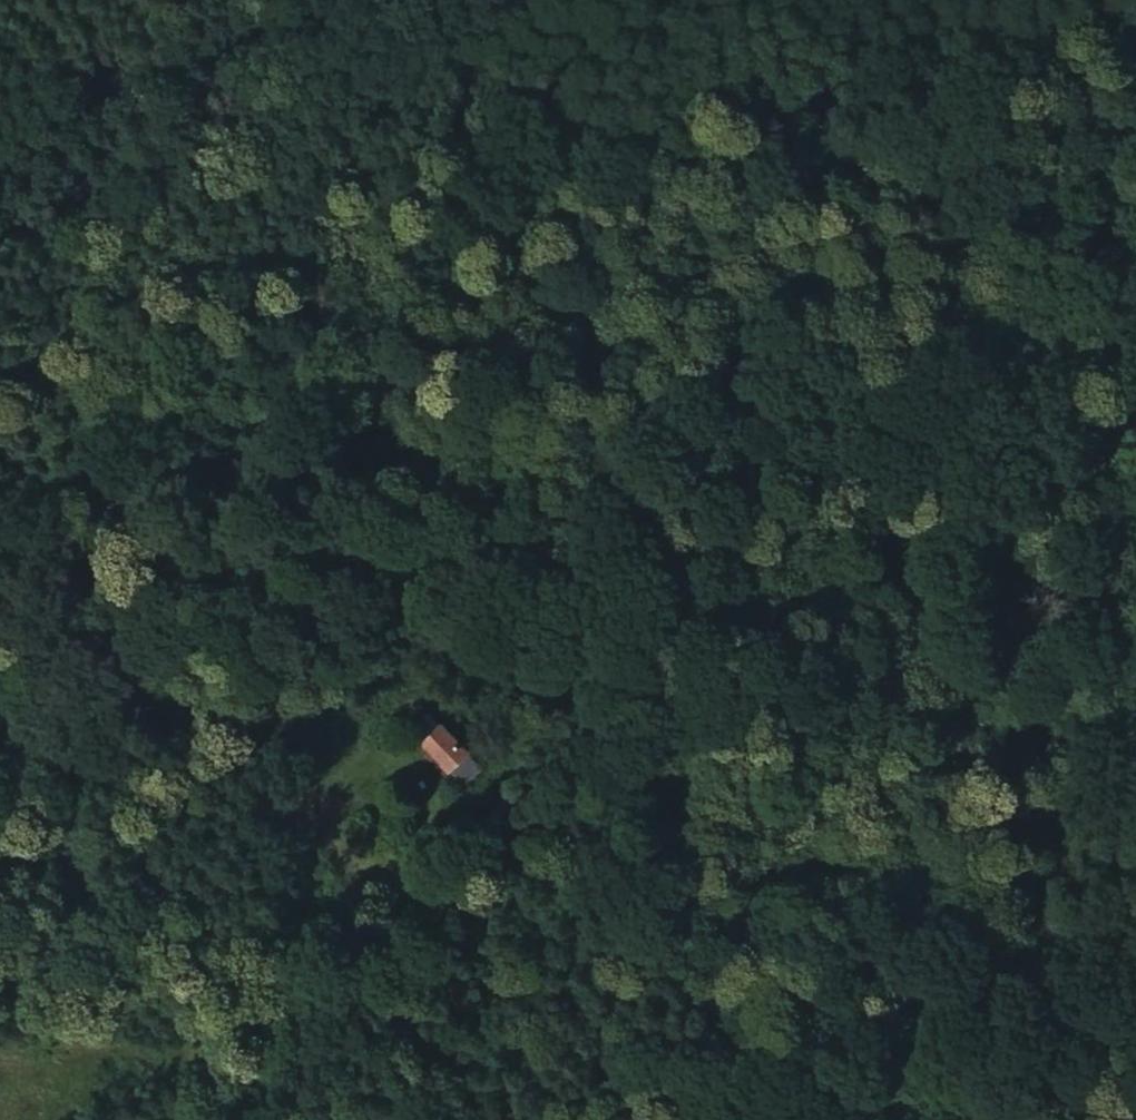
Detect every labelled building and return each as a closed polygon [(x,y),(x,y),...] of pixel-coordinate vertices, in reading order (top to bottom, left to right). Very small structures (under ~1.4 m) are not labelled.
[(466,783),(481,769),(428,716),(413,731),(466,783)]
